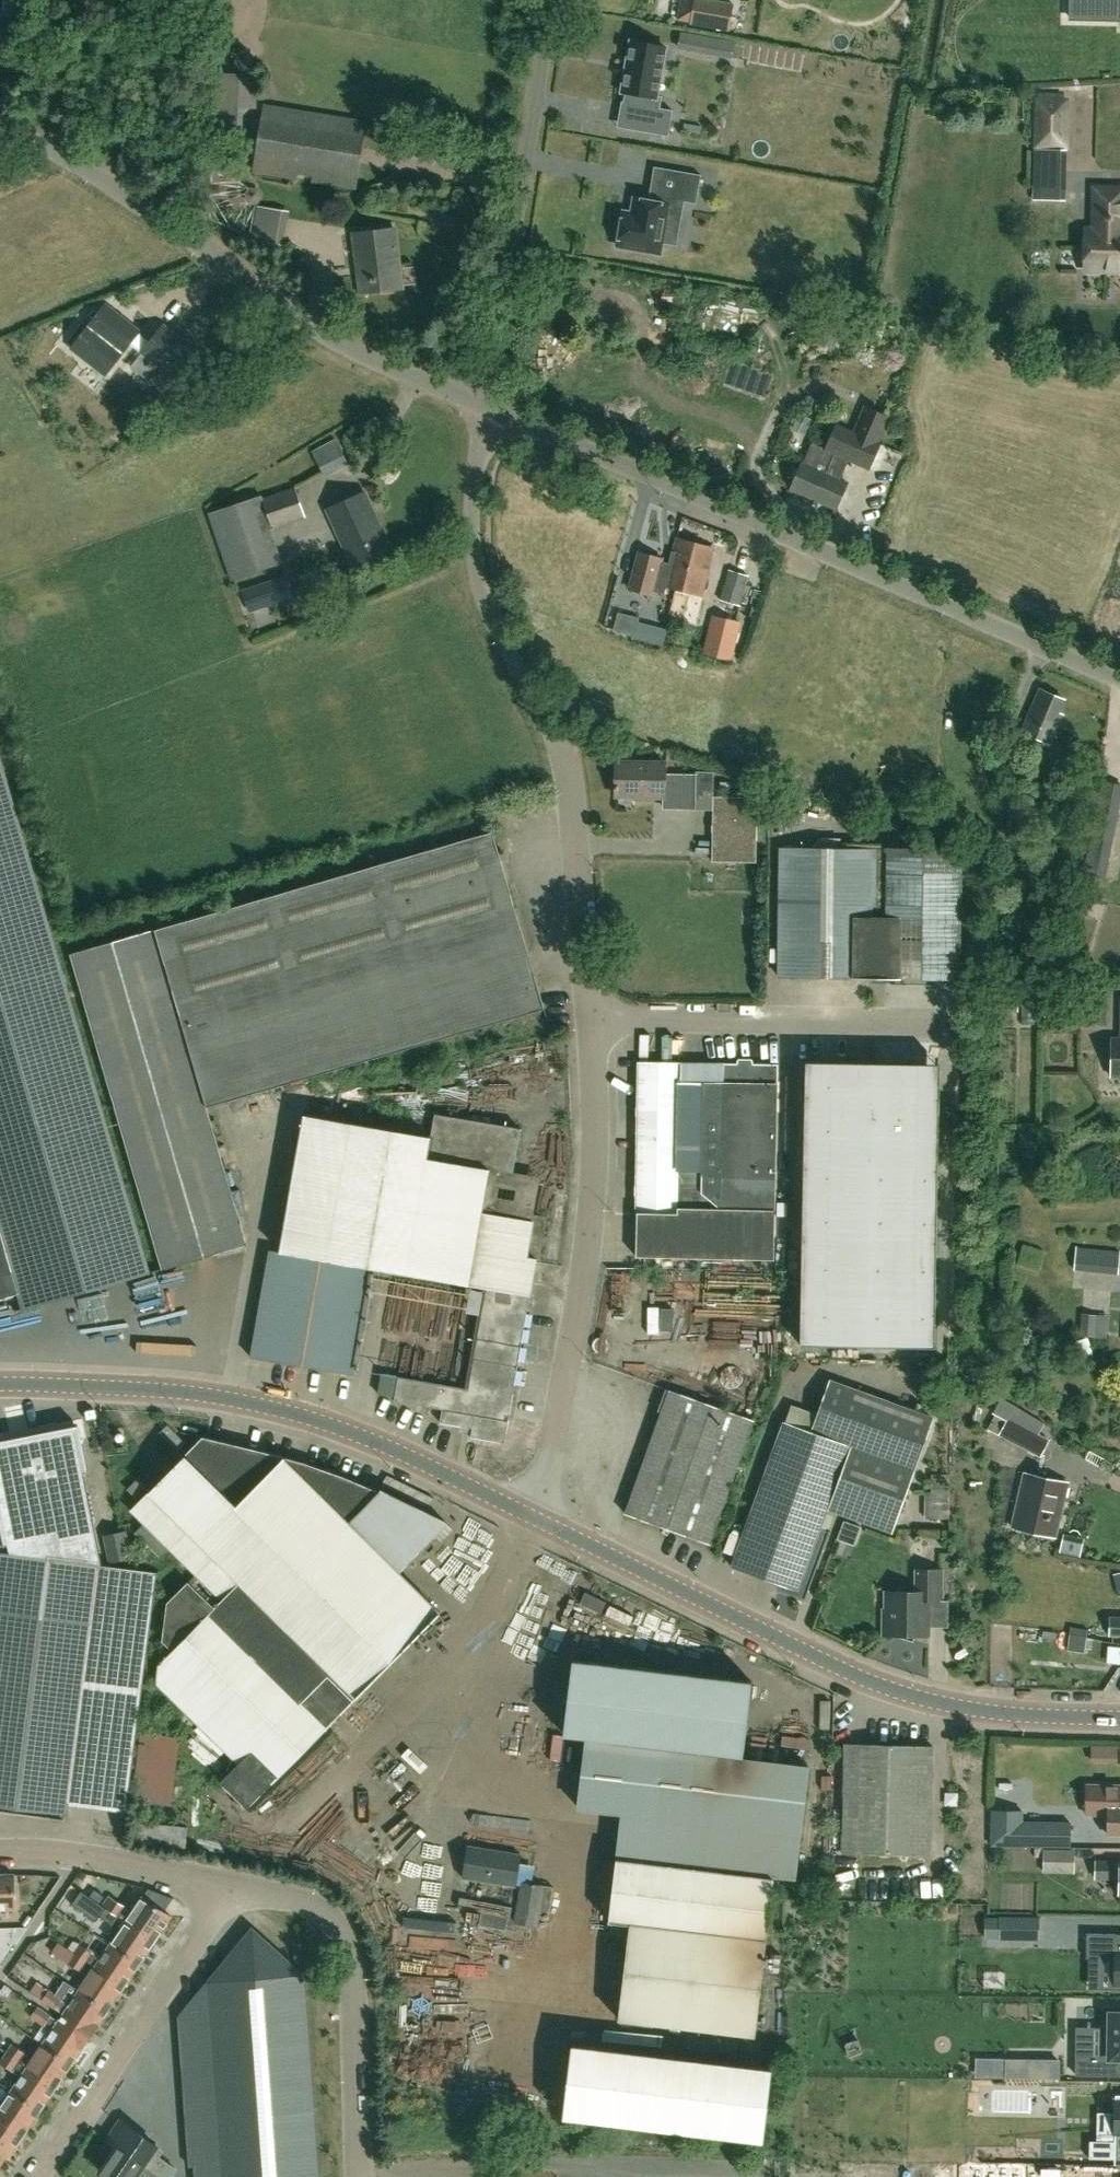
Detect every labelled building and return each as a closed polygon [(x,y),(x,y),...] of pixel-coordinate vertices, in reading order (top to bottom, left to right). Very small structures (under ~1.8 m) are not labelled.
[(735,10),(694,3),(690,28),(731,36),(735,10)] [(3,14),(0,13),(0,46),(3,38),(9,40),(14,23),(9,21),(1,18),(3,14)] [(707,36),(704,52),(731,56),(734,41),(707,36)] [(631,41),(622,92),(640,95),(638,105),(636,104),(632,130),(668,136),(673,111),(660,108),(662,97),(657,96),(666,47),(631,41)] [(257,108),(258,74),(223,72),(222,100),(214,100),(212,137),(221,138),(220,145),(232,145),(233,138),(243,138),(244,108),(257,108)] [(1034,96),(1033,118),(1069,119),(1069,97),(1063,97),(1063,93),(1037,92),(1037,96),(1034,96)] [(354,186),(365,122),(266,106),(255,170),(297,177),(299,162),(315,165),(313,179),(354,186)] [(1067,188),(1067,149),(1041,149),(1041,188),(1067,188)] [(624,212),(618,245),(659,253),(667,213),(674,214),(676,200),(696,204),(701,175),(679,171),(674,199),(659,196),(658,203),(635,199),(632,214),(624,212)] [(257,204),(263,197),(260,188),(251,186),(245,193),(248,202),(257,204)] [(1094,188),(1093,230),(1085,229),(1084,270),(1119,271),(1119,188),(1094,188)] [(283,245),(284,240),(290,210),(258,205),(252,240),(283,245)] [(361,292),(402,287),(395,228),(353,233),(361,292)] [(208,360),(163,326),(151,342),(139,333),(140,332),(106,306),(72,351),(106,377),(130,345),(142,354),(132,367),(148,379),(159,365),(187,387),(208,360)] [(848,461),(870,470),(882,442),(880,442),(891,416),(864,405),(854,430),(836,423),(824,451),(833,454),(848,461)] [(836,508),(847,482),(802,463),(791,489),(836,508)] [(306,516),(296,487),(263,498),(261,494),(209,512),(232,579),(273,565),(262,531),(306,516)] [(354,567),(391,550),(365,493),(328,510),(354,567)] [(702,594),(713,548),(676,539),(670,564),(661,562),(662,558),(638,552),(629,588),(653,594),(654,590),(664,592),(666,585),(702,594)] [(740,605),(749,575),(728,569),(719,599),(740,605)] [(253,610),(291,597),(285,578),(247,591),(253,610)] [(1051,742),(1063,714),(1059,712),(1064,699),(1038,688),(1020,730),(1051,742)] [(0,756),(0,1293),(18,1287),(25,1308),(150,1271),(0,756)] [(1035,782),(1042,766),(1018,756),(1011,771),(1035,782)] [(695,807),(696,774),(665,774),(665,763),(616,762),(616,796),(662,797),(662,806),(695,807)] [(1119,798),(1119,785),(1106,782),(1095,839),(1112,842),(1119,798)] [(756,863),(757,797),(714,796),(713,862),(756,863)] [(163,1268),(247,1244),(207,1105),(544,1008),(493,832),(72,953),(163,1268)] [(962,978),(964,849),(887,849),(783,846),(781,976),(885,977),(962,978)] [(1076,977),(1073,989),(1087,992),(1089,980),(1076,977)] [(1046,1017),(1073,1017),(1073,994),(1045,994),(1046,1017)] [(1017,1012),(1017,1002),(1003,1002),(1003,1011),(1017,1012)] [(1111,1038),(1111,1076),(1119,1076),(1119,1039),(1111,1038)] [(754,1062),(754,1058),(738,1058),(738,1062),(725,1062),(724,1083),(692,1082),(690,1201),(771,1258),(774,1259),(779,1063),(754,1062)] [(803,1152),(938,1154),(941,1064),(805,1061),(803,1152)] [(771,1258),(690,1201),(692,1082),(680,1081),(680,1063),(639,1062),(637,1211),(637,1213),(637,1257),(771,1258)] [(356,1374),(370,1292),(374,1269),(487,1289),(469,1390),(383,1374),(380,1392),(395,1395),(395,1399),(442,1408),(440,1421),(474,1427),(472,1435),(506,1441),(536,1258),(540,1259),(546,1217),(534,1215),(540,1177),(513,1172),(521,1128),(436,1114),(432,1135),(330,1118),(304,1114),(280,1250),(271,1248),(252,1355),(356,1374)] [(936,1219),(938,1154),(803,1152),(802,1217),(936,1219)] [(891,1283),(935,1284),(936,1219),(802,1217),(801,1282),(891,1283)] [(1074,1270),(1118,1275),(1119,1256),(1119,1250),(1076,1246),(1074,1270)] [(935,1345),(935,1284),(891,1283),(801,1282),(800,1343),(935,1345)] [(1096,1314),(1082,1313),(1080,1335),(1094,1336),(1096,1314)] [(778,1584),(805,1594),(827,1530),(819,1528),(825,1509),(891,1533),(934,1418),(913,1410),(829,1380),(817,1413),(791,1404),(785,1421),(733,1567),(778,1583),(778,1584)] [(710,1542),(755,1419),(671,1388),(625,1511),(710,1542)] [(1040,1457),(1050,1439),(1038,1433),(1043,1424),(1001,1397),(993,1413),(995,1415),(990,1425),(990,1429),(998,1434),(998,1435),(1040,1457)] [(83,1469),(86,1469),(77,1424),(0,1441),(0,1528),(4,1546),(7,1545),(9,1553),(4,1552),(0,1580),(0,1810),(61,1818),(63,1803),(125,1811),(158,1571),(103,1565),(83,1469)] [(247,1808),(354,1700),(440,1612),(399,1570),(447,1521),(381,1489),(344,1475),(306,1462),(265,1450),(204,1435),(132,1508),(196,1574),(169,1601),(164,1640),(173,1650),(161,1663),(158,1683),(239,1763),(221,1781),(247,1808)] [(1056,1535),(1068,1483),(1026,1474),(1015,1525),(1056,1535)] [(147,1485),(139,1477),(128,1488),(136,1496),(147,1485)] [(112,1560),(132,1556),(127,1530),(107,1535),(112,1560)] [(1079,1557),(1083,1541),(1063,1537),(1060,1553),(1079,1557)] [(881,1633),(894,1633),(912,1639),(914,1633),(929,1634),(930,1599),(942,1599),(942,1569),(917,1569),(917,1590),(882,1589),(881,1633)] [(1119,1636),(1119,1617),(1111,1617),(1111,1636),(1119,1636)] [(1069,1634),(1087,1636),(1088,1629),(1071,1626),(1069,1634)] [(1085,1652),(1087,1636),(1069,1634),(1067,1650),(1085,1652)] [(796,1877),(810,1766),(743,1758),(753,1681),(574,1659),(565,1734),(587,1737),(579,1807),(622,1812),(609,1922),(630,1925),(619,2019),(756,2036),(774,1874),(796,1877)] [(171,1805),(180,1737),(141,1732),(132,1800),(171,1805)] [(886,1854),(890,1744),(846,1743),(843,1852),(886,1854)] [(930,1855),(934,1746),(890,1744),(886,1854),(930,1855)] [(1086,1783),(1086,1812),(1107,1813),(1107,1832),(1119,1833),(1119,1784),(1086,1783)] [(1021,1810),(992,1810),(992,1845),(1069,1846),(1069,1822),(1021,1822),(1021,1810)] [(515,1886),(520,1854),(469,1845),(463,1877),(515,1886)] [(1088,1849),(1088,1847),(1028,1847),(1028,1848),(1028,1857),(1043,1857),(1042,1872),(1074,1873),(1075,1849),(1088,1849)] [(1097,1860),(1097,1877),(1119,1878),(1119,1860),(1097,1860)] [(15,1908),(13,1873),(0,1873),(0,1908),(15,1908)] [(549,1914),(554,1886),(521,1881),(514,1922),(538,1926),(540,1913),(549,1914)] [(90,1896),(99,1902),(105,1895),(95,1888),(90,1896)] [(171,1916),(164,1911),(173,1897),(149,1888),(143,1897),(132,1912),(125,1907),(112,1898),(108,1895),(101,1905),(105,1907),(155,1940),(171,1916)] [(140,1964),(155,1940),(105,1907),(99,1916),(112,1925),(112,1926),(119,1931),(111,1944),(140,1964)] [(1017,1939),(1017,1917),(1000,1917),(999,1939),(1017,1939)] [(313,2100),(304,1974),(252,1929),(179,2015),(190,2166),(195,2165),(196,2176),(319,2176),(313,2100)] [(15,1941),(2,1932),(0,1935),(0,1963),(15,1941)] [(95,1967),(87,1962),(74,1953),(58,1942),(51,1952),(67,1962),(67,1963),(80,1972),(81,1971),(89,1976),(79,1991),(108,2010),(124,1987),(95,1967)] [(87,1962),(93,1953),(80,1944),(74,1953),(87,1962)] [(124,1987),(140,1964),(111,1944),(95,1967),(124,1987)] [(70,2004),(49,1990),(43,2000),(92,2034),(108,2010),(79,1991),(70,2004)] [(1076,2074),(1111,2075),(1111,2057),(1119,2057),(1119,2007),(1102,2006),(1101,2056),(1076,2055),(1076,2074)] [(71,2064),(88,2041),(38,2007),(32,2016),(52,2031),(42,2045),(71,2064)] [(12,2043),(12,2044),(6,2052),(56,2087),(71,2064),(42,2045),(34,2057),(12,2043)] [(771,2069),(572,2045),(564,2116),(763,2139),(771,2069)] [(6,2052),(0,2061),(0,2062),(0,2063),(13,2071),(21,2076),(12,2090),(40,2110),(56,2087),(6,2052)] [(25,2133),(40,2110),(12,2090),(2,2105),(0,2103),(0,2117),(25,2133)] [(0,2117),(0,2166),(8,2155),(9,2156),(25,2133),(0,2117)] [(176,2168),(153,2152),(158,2146),(141,2134),(120,2120),(107,2140),(117,2147),(100,2171),(108,2176),(170,2176),(176,2168)] [(1115,2158),(1116,2141),(1089,2140),(1089,2158),(1115,2158)]
